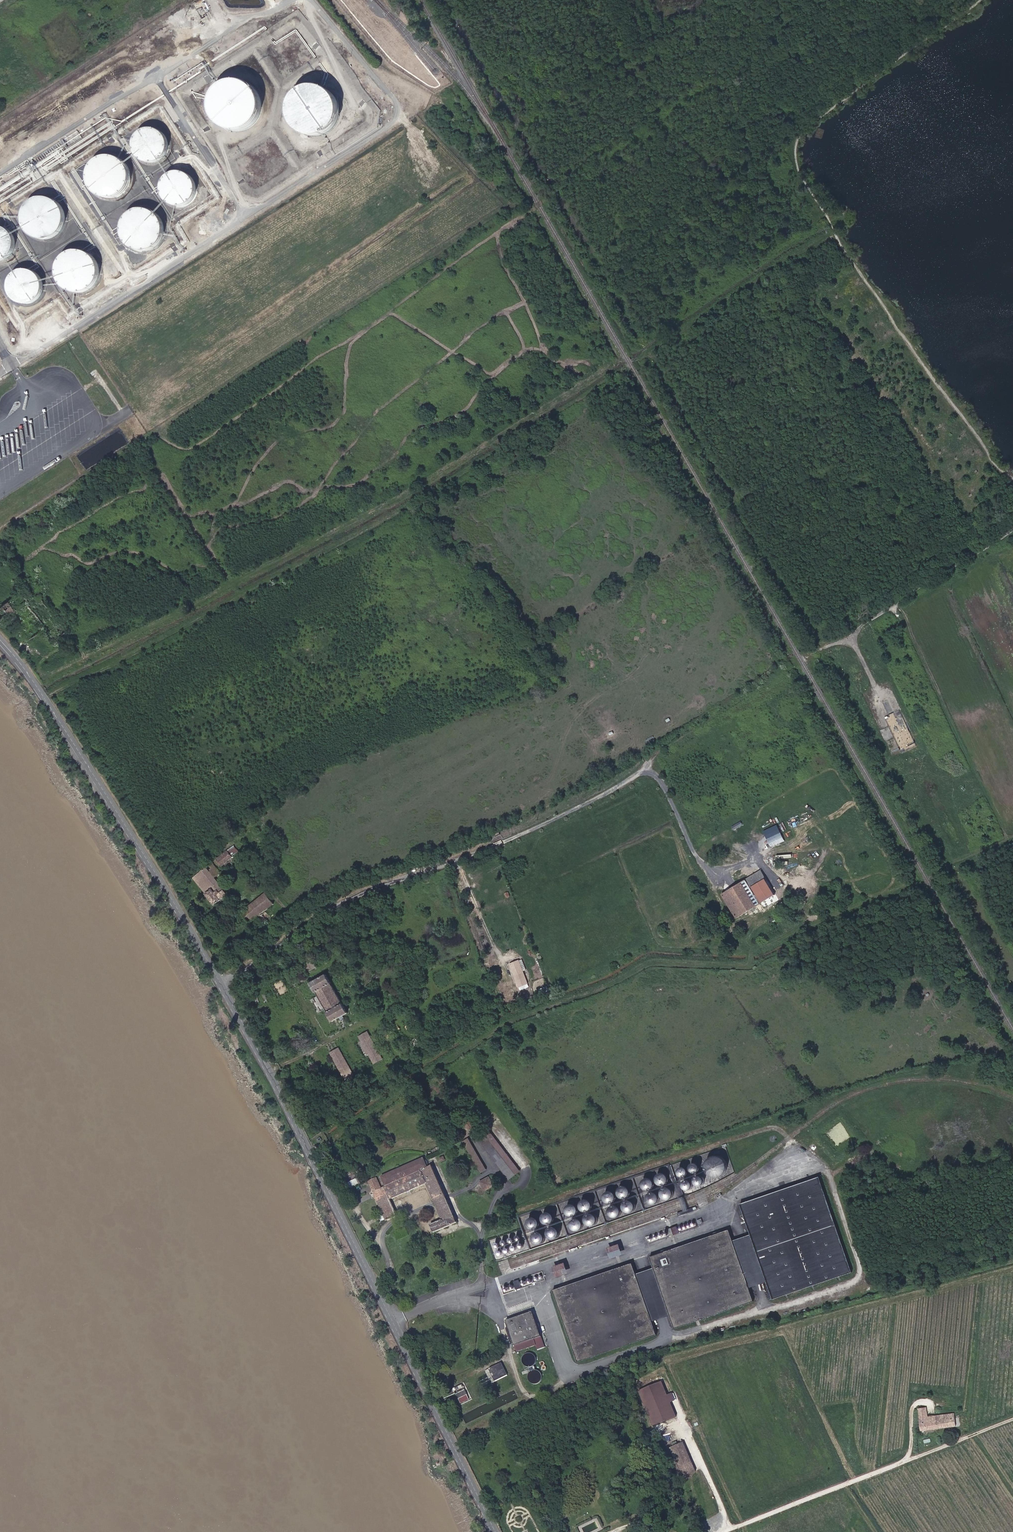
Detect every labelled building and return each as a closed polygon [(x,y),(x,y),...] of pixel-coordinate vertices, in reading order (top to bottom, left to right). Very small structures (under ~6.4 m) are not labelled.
[(209,91),(207,93),(205,99),(204,104),(203,108),(204,112),(205,115),(206,119),(208,121),(210,123),(212,125),(215,128),(220,131),(223,132),(227,132),(231,132),(235,132),(239,130),(242,129),(248,125),(250,121),(252,118),(253,115),(254,110),(255,108),(254,103),(254,100),(253,97),(251,94),(249,91),(247,88),(244,86),(240,83),(236,82),(232,81),(226,81),(221,82),(219,83),(218,84),(215,85),(213,87),(211,89),(209,91)] [(295,97),(293,99),(291,104),(290,110),(290,114),(290,117),(291,121),(292,124),(294,126),(296,129),(298,131),(301,133),(307,136),(309,137),(313,137),(317,137),(321,137),(325,136),(328,134),(334,130),(336,126),(338,123),(339,120),(340,116),(341,113),(340,109),(340,105),(339,102),(337,99),(335,96),(333,93),(330,91),(326,89),(323,87),(318,86),(312,86),(307,88),(306,88),(304,89),(301,91),(299,92),(297,94),(295,97)] [(148,129),(140,129),(132,133),(127,139),(126,146),(127,154),(132,160),(139,164),(147,164),(154,161),(159,155),(161,147),(160,139),(155,133),(148,129)] [(81,173),(81,182),(85,191),(92,197),(101,200),(110,199),(118,194),(123,187),(125,178),(124,169),(118,161),(110,157),(101,155),(92,158),(85,164),(81,173)] [(186,196),(188,188),(187,180),(182,174),(175,170),(167,170),(159,173),(154,180),(152,187),(154,195),(159,201),(166,205),(174,205),(181,202),(186,196)] [(61,226),(63,217),(62,208),(56,201),(49,196),(40,195),(31,198),(24,204),(20,212),(20,221),(24,230),(31,236),(39,239),(48,238),(56,233),(61,226)] [(121,216),(117,224),(117,233),(121,242),(127,248),(136,251),(145,250),(153,245),(158,238),(160,229),(158,220),(153,213),(145,209),(136,207),(128,210),(121,216)] [(13,243),(11,235),(6,229),(0,226),(0,260),(6,257),(11,251),(13,243)] [(82,289),(90,284),(95,277),(97,268),(96,259),(90,252),(82,247),(73,246),(65,249),(58,255),(54,263),(54,272),(57,281),(64,287),(73,290),(82,289)] [(38,276),(33,270),(25,266),(17,266),(10,269),(5,276),(3,283),(5,291),(10,298),(17,301),(25,301),(32,298),(37,292),(39,284),(38,276)] [(3,614),(10,612),(7,603),(0,605),(3,614)] [(885,716),(901,751),(915,745),(905,721),(902,723),(899,716),(901,715),(899,710),(885,716)] [(222,866),(231,858),(226,852),(217,859),(222,866)] [(215,905),(227,894),(214,878),(220,873),(212,863),(193,878),(215,905)] [(760,870),(745,879),(760,904),(775,895),(760,870)] [(740,881),(720,893),(736,919),(756,907),(740,881)] [(258,917),(273,905),(265,895),(242,913),(251,924),(258,917)] [(279,912),(273,905),(258,917),(263,924),(279,912)] [(516,982),(525,979),(519,962),(510,965),(516,982)] [(333,1022),(347,1013),(325,975),(310,984),(316,992),(317,992),(329,1012),(327,1013),(333,1022)] [(372,1064),(383,1059),(370,1030),(359,1035),(372,1064)] [(340,1046),(330,1051),(347,1082),(356,1076),(340,1046)] [(474,1127),(469,1121),(465,1124),(470,1131),(474,1127)] [(520,1171),(489,1131),(478,1139),(510,1179),(520,1171)] [(469,1139),(463,1142),(481,1173),(486,1170),(469,1139)] [(715,1177),(718,1177),(721,1175),(724,1173),(726,1170),(727,1167),(726,1163),(725,1160),(722,1157),(719,1156),(715,1156),(712,1156),(709,1158),(707,1161),(705,1164),(705,1168),(706,1171),(708,1174),(711,1176),(715,1177)] [(374,1193),(386,1220),(396,1216),(390,1200),(426,1184),(442,1221),(431,1226),(434,1232),(455,1223),(432,1167),(428,1169),(424,1159),(382,1178),(386,1187),(374,1193)] [(693,1163),(692,1164),(691,1166),(690,1167),(691,1169),(691,1170),(692,1171),(694,1172),(695,1172),(697,1172),(698,1171),(699,1170),(700,1169),(700,1167),(700,1166),(699,1164),(697,1163),(696,1163),(694,1163),(693,1163)] [(686,1167),(684,1166),(683,1167),(681,1167),(680,1168),(679,1169),(678,1171),(679,1173),(679,1174),(680,1175),(682,1176),(684,1177),(685,1176),(687,1175),(688,1174),(688,1173),(689,1171),(688,1169),(687,1168),(686,1167)] [(659,1183),(660,1184),(662,1185),(664,1185),(666,1184),(668,1182),(669,1181),(669,1179),(669,1177),(668,1175),(666,1173),(665,1172),(662,1172),(660,1173),(659,1174),(657,1175),(657,1177),(657,1179),(657,1181),(659,1183)] [(700,1176),(699,1176),(697,1176),(696,1177),(694,1178),(694,1180),(694,1181),(694,1183),(695,1184),(696,1185),(698,1186),(700,1186),(701,1185),(703,1184),(703,1183),(704,1181),(704,1179),(703,1178),(702,1177),(700,1176)] [(485,1190),(494,1186),(490,1177),(480,1182),(485,1190)] [(773,1298),(851,1271),(818,1177),(741,1204),(751,1234),(767,1281),(773,1298)] [(357,1178),(348,1181),(350,1187),(359,1183),(357,1178)] [(648,1178),(646,1178),(645,1179),(643,1181),(643,1183),(643,1185),(643,1187),(645,1189),(646,1190),(649,1191),(651,1190),(653,1190),(654,1188),(655,1186),(655,1184),(655,1182),(654,1180),(652,1179),(650,1178),(648,1178)] [(687,1179),(686,1180),(684,1181),(683,1182),(683,1184),(683,1185),(683,1187),(684,1188),(686,1189),(687,1190),(689,1189),(691,1189),(692,1188),(693,1186),(693,1184),(693,1183),(692,1181),(691,1180),(689,1179),(687,1179)] [(626,1187),(625,1186),(623,1187),(621,1188),(620,1190),(620,1191),(620,1193),(620,1195),(621,1196),(623,1197),(625,1198),(627,1198),(628,1197),(630,1195),(630,1194),(631,1192),(630,1190),(629,1188),(628,1187),(626,1187)] [(670,1187),(668,1186),(666,1187),(664,1188),(662,1189),(662,1191),(662,1193),(662,1195),(663,1197),(665,1198),(667,1199),(669,1199),(671,1198),(672,1197),(673,1195),(674,1193),(674,1191),(673,1189),(671,1188),(670,1187)] [(606,1195),(605,1196),(605,1198),(606,1200),(607,1201),(609,1202),(611,1203),(612,1202),(614,1202),(615,1200),(616,1199),(616,1197),(616,1195),(615,1193),(614,1192),(612,1191),(610,1191),(608,1192),(607,1193),(606,1195)] [(654,1205),(656,1204),(658,1203),(659,1202),(660,1200),(660,1198),(660,1195),(658,1194),(657,1192),(655,1192),(652,1192),(650,1192),(649,1194),(648,1195),(647,1198),(647,1200),(648,1202),(650,1203),(651,1204),(654,1205)] [(589,1198),(587,1198),(584,1198),(582,1199),(581,1201),(580,1203),(580,1205),(580,1207),(582,1209),(583,1211),(585,1211),(588,1211),(590,1211),(591,1209),(593,1208),(593,1205),(593,1203),(592,1201),(591,1200),(589,1198)] [(624,1203),(623,1205),(623,1207),(624,1209),(625,1211),(627,1212),(629,1213),(631,1212),(633,1211),(635,1210),(636,1208),(636,1206),(635,1204),(634,1202),(633,1201),(631,1200),(629,1200),(627,1200),(625,1202),(624,1203)] [(579,1212),(579,1209),(579,1207),(577,1205),(576,1204),(574,1203),(571,1203),(569,1204),(568,1205),(566,1207),(566,1209),(566,1211),(567,1213),(568,1215),(570,1216),(572,1216),(574,1216),(576,1215),(578,1213),(579,1212)] [(621,1213),(621,1211),(621,1209),(620,1207),(619,1206),(617,1205),(615,1205),(613,1206),(612,1207),(611,1208),(610,1210),(610,1212),(611,1214),(612,1215),(614,1216),(615,1217),(617,1217),(619,1216),(620,1214),(621,1213)] [(550,1211),(546,1212),(543,1215),(543,1219),(546,1223),(550,1224),(553,1221),(555,1218),(553,1214),(550,1211)] [(588,1223),(589,1224),(591,1225),(593,1225),(595,1224),(596,1223),(597,1221),(597,1219),(597,1217),(596,1216),(595,1214),(593,1214),(591,1213),(590,1214),(588,1215),(587,1216),(586,1218),(586,1220),(586,1221),(588,1223)] [(526,1221),(526,1225),(529,1228),(533,1229),(537,1227),(538,1223),(537,1219),(533,1217),(529,1218),(526,1221)] [(572,1223),(572,1225),(572,1227),(573,1228),(575,1229),(577,1230),(579,1230),(581,1229),(582,1227),(583,1226),(583,1224),(583,1222),(582,1220),(580,1219),(579,1218),(577,1218),(575,1219),(573,1220),(572,1221),(572,1223)] [(560,1232),(559,1228),(555,1226),(551,1227),(548,1230),(548,1234),(550,1238),(555,1239),(559,1236),(560,1232)] [(674,1327),(752,1300),(748,1288),(732,1240),(728,1229),(650,1256),(654,1268),(670,1315),(674,1327)] [(544,1237),(542,1233),(538,1230),(534,1231),(531,1235),(531,1239),(534,1243),(538,1244),(542,1241),(544,1237)] [(767,1281),(751,1234),(732,1240),(748,1288),(767,1281)] [(620,1243),(608,1247),(611,1257),(624,1253),(620,1243)] [(565,1262),(553,1266),(557,1276),(568,1272),(565,1262)] [(578,1361),(656,1334),(651,1321),(635,1274),(632,1263),(554,1290),(578,1361)] [(670,1315),(654,1268),(635,1274),(651,1321),(670,1315)] [(514,1345),(541,1336),(532,1312),(507,1321),(514,1345)] [(541,1336),(514,1345),(517,1352),(536,1345),(537,1350),(545,1347),(541,1336)] [(491,1383),(507,1375),(501,1363),(485,1371),(491,1383)] [(540,1381),(541,1373),(532,1371),(531,1380),(540,1381)] [(663,1381),(638,1391),(652,1426),(677,1417),(663,1381)] [(466,1394),(462,1385),(453,1389),(458,1398),(466,1394)] [(920,1418),(921,1430),(956,1426),(954,1413),(920,1418)] [(696,1471),(684,1442),(670,1448),(682,1477),(696,1471)]
